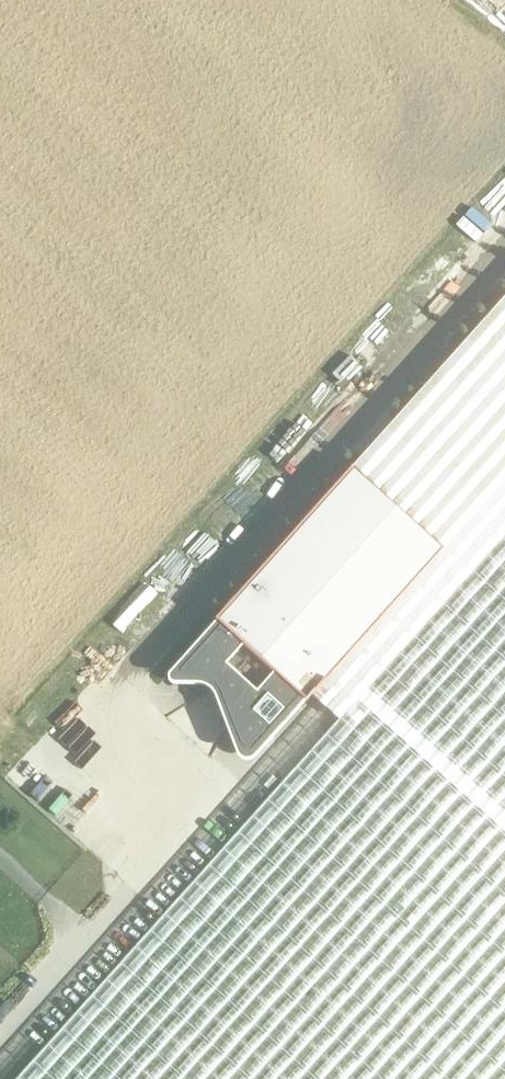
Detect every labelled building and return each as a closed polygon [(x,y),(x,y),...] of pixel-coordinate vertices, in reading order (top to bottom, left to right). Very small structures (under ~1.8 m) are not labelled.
[(448,362),(429,382),(390,426),(370,449),(216,620),(217,621),(217,622),(171,673),(169,676),(170,682),(176,684),(186,685),(199,685),(207,687),(212,691),(215,696),(221,711),(238,755),(244,760),(253,760),(257,756),(277,734),(313,696),(339,720),(499,542),(504,535),(504,298),(448,362)] [(18,1078),(504,1078),(504,535),(339,720),(18,1078)]
